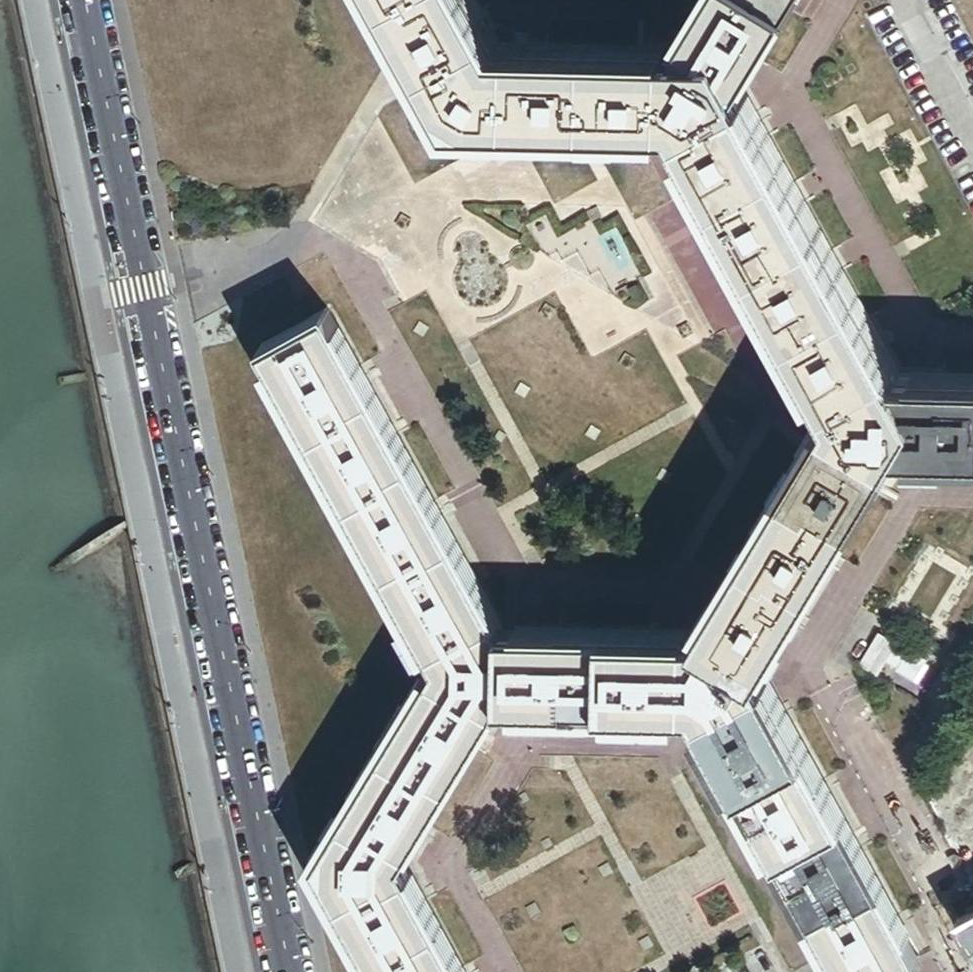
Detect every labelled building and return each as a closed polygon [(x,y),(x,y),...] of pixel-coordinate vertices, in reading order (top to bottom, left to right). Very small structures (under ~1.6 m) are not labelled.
[(972,450),(972,375),(897,373),(741,87),(789,10),(796,0),(708,0),(677,49),(498,45),(473,0),(390,0),(436,83),(455,118),(500,119),(554,120),(629,122),(678,123),(834,409),(807,454),(728,585),(699,634),(607,632),(504,630),(350,349),(329,312),(264,347),(438,663),(318,862),(379,971),(462,971),(403,865),(499,705),(606,707),(696,709),(720,752),(740,790),(776,855),(832,956),(841,971),(895,971),(919,959),(842,819),(806,754),(760,671),(789,623),(896,448),(972,450)] [(888,641),(889,639),(871,629),(852,663),(871,673),(879,657),(893,665),(893,666),(908,674),(918,655),(903,646),(902,648),(888,641)] [(954,920),(972,953),(972,909),(954,920)]
